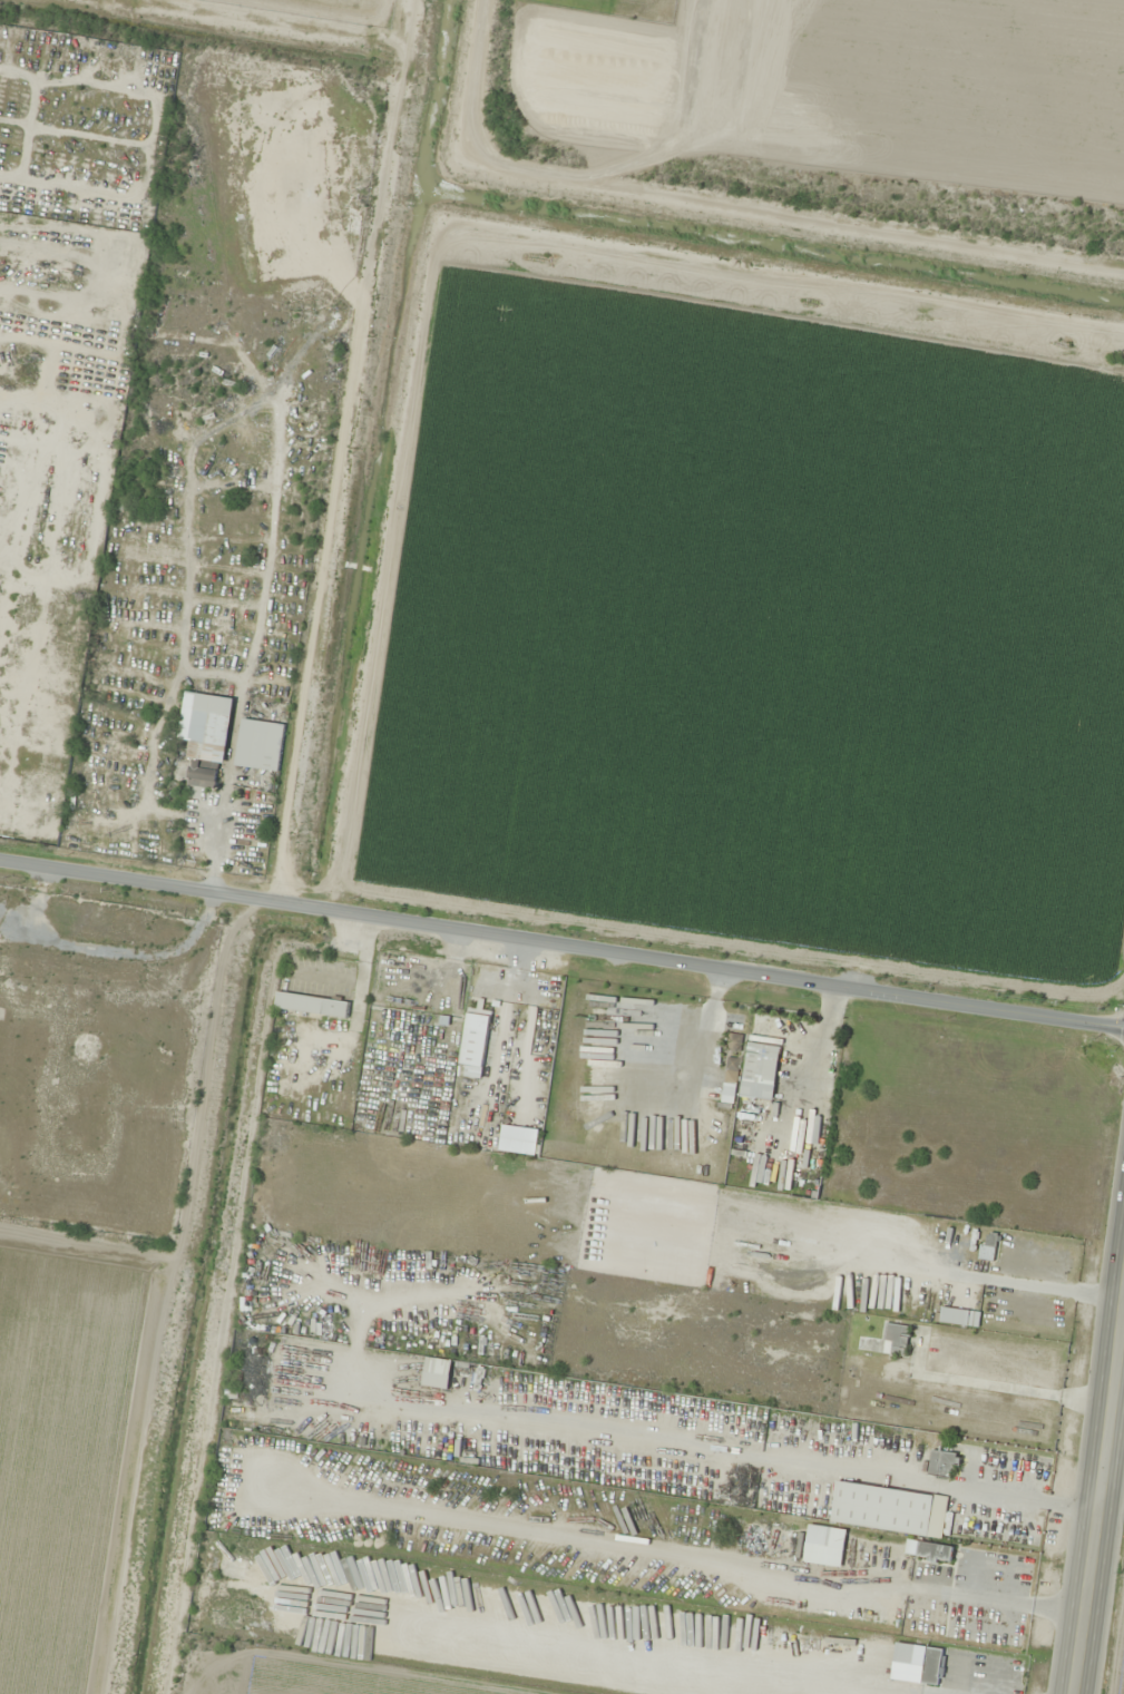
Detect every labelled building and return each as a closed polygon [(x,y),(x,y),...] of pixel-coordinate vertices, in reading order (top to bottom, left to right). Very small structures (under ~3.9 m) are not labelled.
[(233,698),(186,692),(179,740),(192,742),(186,785),(220,790),(233,698)] [(236,766),(280,772),(286,724),(242,718),(236,766)] [(350,1002),(278,993),(276,1009),(347,1018),(350,1002)] [(484,1068),(491,1011),(467,1008),(460,1065),(484,1068)] [(742,1036),(729,1035),(728,1050),(740,1051),(742,1036)] [(741,1097),(774,1101),(781,1047),(748,1043),(741,1097)] [(740,1059),(727,1058),(721,1107),(734,1109),(740,1059)] [(817,1201),(823,1170),(796,1165),(790,1196),(817,1201)] [(980,1260),(995,1262),(998,1235),(984,1233),(980,1260)] [(911,1326),(885,1323),(883,1341),(892,1342),(891,1354),(908,1356),(911,1326)] [(451,1360),(426,1358),(423,1387),(449,1389),(451,1360)] [(957,1452),(930,1451),(928,1477),(956,1479),(957,1452)] [(948,1496),(837,1482),(831,1524),(942,1539),(948,1496)] [(842,1569),(847,1529),(808,1525),(803,1564),(842,1569)] [(951,1562),(953,1546),(906,1540),(904,1556),(951,1562)] [(216,1576),(214,1588),(240,1593),(247,1555),(209,1548),(205,1574),(216,1576)] [(915,1644),(891,1642),(888,1663),(913,1666),(915,1644)] [(944,1649),(926,1647),(921,1685),(939,1687),(944,1649)]
